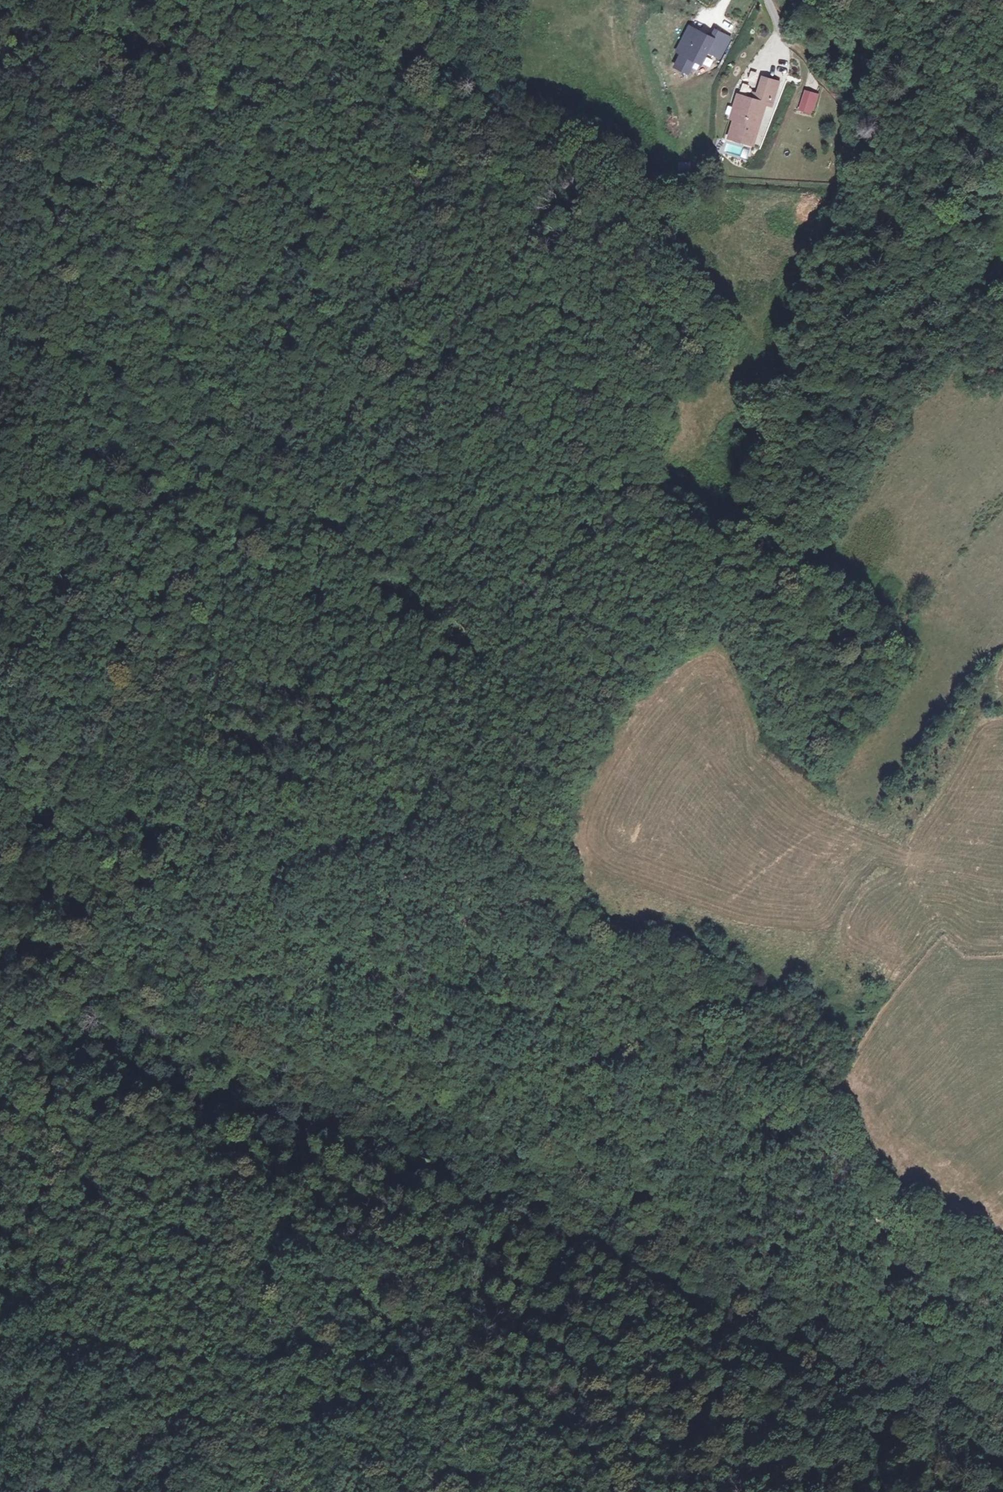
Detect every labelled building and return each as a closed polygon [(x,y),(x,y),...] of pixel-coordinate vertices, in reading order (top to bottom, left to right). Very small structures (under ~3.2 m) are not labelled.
[(717,30),(712,40),(710,39),(697,32),(699,29),(689,24),(675,49),(682,53),(675,64),(688,71),(695,59),(701,62),(708,50),(721,57),(731,37),(717,30)] [(776,81),(761,77),(757,93),(755,99),(749,97),(736,94),(732,109),(736,110),(735,116),(730,138),(754,144),(764,102),(771,104),(776,81)] [(806,92),(805,95),(812,98),(809,108),(801,105),(801,108),(811,111),(816,95),(806,92)] [(805,95),(801,105),(809,108),(812,98),(805,95)]
